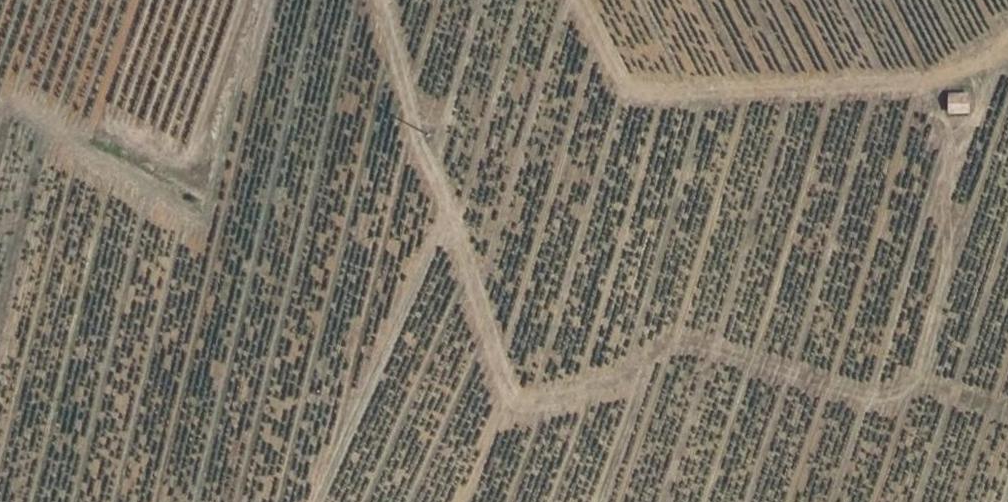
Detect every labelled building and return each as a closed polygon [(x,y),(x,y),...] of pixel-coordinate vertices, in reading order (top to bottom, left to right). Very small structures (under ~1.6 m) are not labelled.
[(965,95),(949,94),(949,113),(964,113),(965,95)]
